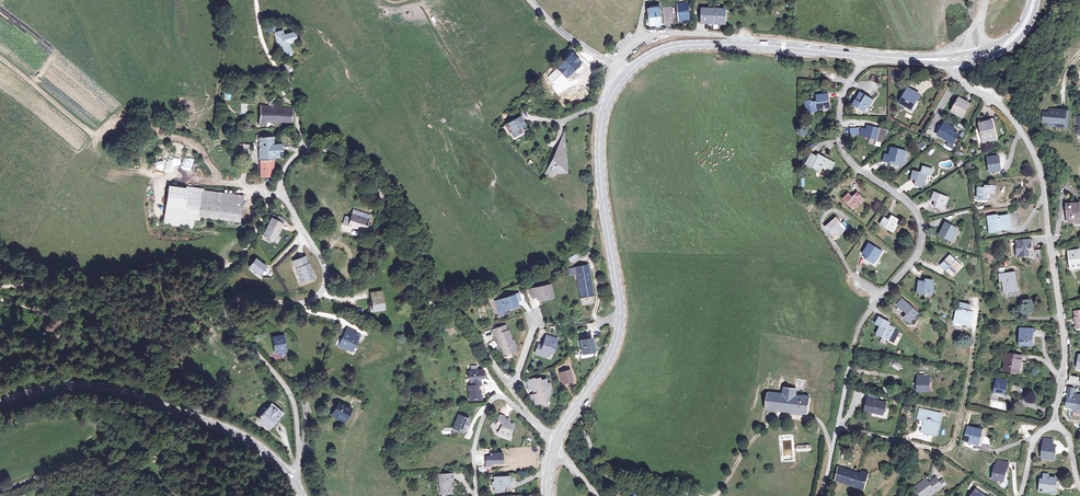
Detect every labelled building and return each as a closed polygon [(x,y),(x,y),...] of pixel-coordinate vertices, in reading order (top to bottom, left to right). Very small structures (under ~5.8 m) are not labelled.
[(680,22),(690,21),(689,6),(679,7),(680,22)] [(701,9),(701,23),(723,24),(724,10),(719,10),(719,7),(714,7),(714,10),(701,9)] [(647,9),(648,23),(661,22),(660,8),(647,9)] [(294,32),(284,34),(276,36),(278,46),(282,45),(284,55),(291,53),(288,41),(296,39),(294,32)] [(559,65),(569,76),(584,64),(574,52),(559,65)] [(554,90),(567,106),(577,97),(564,82),(554,90)] [(909,90),(902,105),(913,111),(920,95),(909,90)] [(859,106),(859,107),(864,110),(866,106),(870,106),(873,98),(861,93),(857,100),(859,101),(857,105),(859,106)] [(811,100),(805,101),(807,113),(816,112),(816,109),(830,108),(828,95),(817,96),(817,100),(812,101),(811,100)] [(967,105),(958,101),(952,113),(961,117),(967,105)] [(293,112),(292,109),(262,106),(261,125),(268,125),(269,119),(292,122),(293,112)] [(1048,111),(1048,115),(1064,115),(1064,127),(1048,127),(1048,130),(1068,130),(1068,111),(1048,111)] [(520,115),(506,122),(511,131),(512,131),(515,136),(522,132),(519,126),(525,123),(520,115)] [(1048,117),(1042,117),(1042,127),(1064,127),(1064,115),(1048,115),(1048,117)] [(993,119),(978,122),(983,143),(997,140),(993,119)] [(879,130),(879,128),(866,125),(865,129),(861,128),(859,136),(882,141),(883,136),(886,137),(887,131),(882,129),(881,131),(879,130)] [(944,125),(939,133),(954,142),(959,133),(944,125)] [(264,136),(257,135),(256,138),(261,139),(258,178),(272,180),(274,163),(275,164),(276,158),(281,158),(282,148),(276,147),(277,138),(273,137),(273,134),(265,133),(264,136)] [(922,141),(917,144),(922,150),(926,147),(922,141)] [(559,143),(559,147),(567,153),(570,149),(567,147),(559,143)] [(552,161),(549,167),(557,173),(559,170),(562,172),(567,166),(565,164),(567,160),(565,158),(568,154),(567,153),(559,147),(556,152),(557,153),(554,157),(555,159),(553,161),(552,161)] [(906,153),(886,150),(884,164),(888,165),(888,163),(894,163),(893,166),(901,167),(901,163),(905,164),(906,153)] [(812,154),(809,152),(804,162),(807,164),(812,154)] [(825,157),(817,153),(816,155),(812,153),(812,154),(807,164),(817,170),(819,171),(823,165),(831,170),(835,163),(825,157)] [(1000,158),(992,159),(993,172),(1002,171),(1000,158)] [(932,169),(922,168),(921,173),(913,172),(912,182),(917,183),(916,187),(923,188),(924,182),(926,183),(927,174),(931,175),(932,169)] [(190,188),(173,186),(168,222),(195,226),(197,217),(203,218),(203,216),(243,222),(247,194),(206,189),(190,186),(190,188)] [(990,189),(978,189),(978,196),(979,196),(979,200),(991,200),(991,195),(998,195),(998,186),(991,186),(990,189)] [(947,197),(937,193),(932,201),(937,204),(935,207),(940,210),(947,197)] [(850,195),(844,202),(853,210),(860,202),(862,204),(866,200),(859,194),(854,199),(850,195)] [(1071,218),(1072,223),(1077,222),(1077,224),(1079,224),(1079,205),(1070,206),(1071,218)] [(354,210),(351,219),(346,217),(344,224),(369,232),(371,225),(367,224),(369,215),(354,210)] [(994,212),(986,213),(989,230),(994,229),(994,230),(1001,230),(1001,225),(1006,224),(1005,218),(1007,218),(1006,213),(994,214),(994,212)] [(887,217),(882,224),(892,231),(900,220),(894,215),(891,220),(887,217)] [(277,231),(282,223),(276,220),(271,218),(262,235),(272,239),(275,230),(277,231)] [(839,219),(829,228),(827,229),(829,231),(836,239),(847,229),(839,219)] [(958,229),(948,223),(941,234),(951,240),(958,229)] [(1031,249),(1030,241),(1016,242),(1017,257),(1028,256),(1028,252),(1031,249)] [(870,244),(863,256),(866,257),(865,259),(874,264),(882,251),(870,244)] [(1041,248),(1034,249),(1035,259),(1042,258),(1041,248)] [(1070,253),(1072,268),(1079,267),(1079,252),(1070,253)] [(571,263),(579,258),(576,254),(568,258),(571,263)] [(961,264),(952,256),(944,264),(948,269),(947,271),(951,275),(961,264)] [(267,266),(256,258),(248,270),(258,278),(267,266)] [(312,279),(307,264),(305,258),(293,261),(300,282),(312,279)] [(587,265),(575,267),(581,299),(593,297),(587,265)] [(1019,273),(1002,276),(1003,283),(1006,283),(1007,294),(1018,293),(1016,279),(1019,279),(1019,273)] [(929,282),(922,281),(920,292),(934,294),(936,280),(929,279),(929,282)] [(545,296),(551,294),(549,284),(530,288),(532,296),(536,295),(537,298),(539,297),(539,300),(546,299),(545,296)] [(369,291),(371,301),(369,301),(369,303),(368,304),(369,311),(378,309),(377,306),(381,305),(378,289),(369,291)] [(497,302),(501,316),(507,314),(506,311),(505,309),(510,308),(511,310),(519,307),(517,302),(515,296),(497,302)] [(904,300),(898,307),(907,315),(903,319),(908,323),(913,317),(917,313),(918,312),(904,300)] [(961,303),(960,310),(970,312),(972,306),(961,303)] [(970,312),(960,310),(957,325),(968,327),(972,313),(970,312)] [(877,335),(887,342),(893,346),(900,336),(894,333),(896,330),(891,327),(893,325),(883,318),(879,324),(883,327),(877,335)] [(515,350),(512,341),(508,329),(507,329),(505,324),(493,328),(495,334),(496,334),(499,342),(501,342),(504,353),(515,350)] [(337,347),(351,354),(361,334),(359,333),(360,331),(348,325),(337,347)] [(245,330),(249,336),(255,331),(250,326),(245,330)] [(1033,330),(1022,330),(1022,344),(1033,345),(1033,330)] [(583,356),(585,356),(592,354),(595,354),(593,340),(589,341),(587,331),(580,333),(581,340),(582,340),(583,342),(580,342),(583,356)] [(558,340),(547,336),(543,346),(540,355),(547,358),(549,354),(553,355),(558,340)] [(283,338),(273,340),(276,353),(285,352),(283,338)] [(1021,357),(1005,354),(1002,371),(1017,373),(1021,357)] [(895,361),(891,367),(899,371),(902,365),(895,361)] [(482,370),(468,371),(468,378),(470,378),(471,385),(468,385),(469,399),(480,398),(479,384),(480,384),(480,378),(482,375),(482,370)] [(570,370),(559,372),(562,384),(573,382),(570,370)] [(932,378),(921,376),(919,391),(929,393),(932,378)] [(527,388),(531,388),(534,387),(535,392),(534,395),(532,394),(529,395),(530,397),(531,397),(533,403),(538,402),(544,405),(547,401),(544,398),(549,391),(548,388),(549,388),(548,382),(542,384),(541,379),(538,379),(537,377),(532,378),(532,377),(525,379),(527,388)] [(1008,380),(998,378),(995,393),(1006,395),(1008,380)] [(1011,383),(1010,390),(1019,392),(1020,385),(1011,383)] [(784,394),(769,392),(767,409),(809,413),(812,397),(796,395),(797,388),(785,387),(784,394)] [(1074,390),(1073,399),(1069,399),(1068,407),(1075,408),(1076,404),(1078,404),(1079,400),(1079,396),(1077,395),(1078,391),(1074,390)] [(868,400),(867,405),(869,406),(867,413),(884,416),(887,404),(868,400)] [(354,409),(339,401),(331,416),(345,424),(354,409)] [(272,404),(256,421),(268,432),(284,414),(272,404)] [(941,414),(919,409),(917,420),(922,421),(919,433),(935,436),(937,425),(938,425),(941,414)] [(503,413),(500,419),(497,425),(502,428),(501,431),(506,433),(507,431),(511,430),(513,431),(517,423),(511,420),(512,419),(507,417),(508,415),(503,413)] [(462,415),(459,415),(462,416),(468,419),(463,432),(466,434),(470,423),(468,422),(470,418),(462,415)] [(461,418),(458,416),(453,428),(457,429),(463,432),(468,419),(462,416),(461,418)] [(980,431),(966,429),(963,442),(977,445),(980,431)] [(1053,441),(1045,439),(1042,458),(1054,460),(1057,446),(1053,445),(1053,441)] [(997,462),(997,467),(995,467),(993,480),(1004,482),(1005,477),(1004,477),(1005,473),(1006,473),(1006,472),(1006,469),(1008,469),(1008,464),(997,462)] [(856,473),(839,469),(836,481),(864,489),(868,474),(857,471),(856,473)] [(1048,474),(1044,474),(1044,480),(1041,479),(1040,491),(1044,491),(1045,491),(1051,491),(1054,489),(1056,489),(1056,480),(1057,478),(1049,477),(1047,477),(1048,474)] [(451,475),(438,475),(440,495),(449,495),(449,483),(452,482),(451,475)] [(507,477),(494,477),(495,481),(492,481),(492,486),(494,487),(494,491),(502,490),(501,484),(507,484),(507,477)] [(919,495),(932,495),(946,485),(942,479),(938,481),(935,477),(928,483),(925,479),(915,486),(917,489),(915,491),(919,495)] [(614,490),(616,495),(623,495),(619,488),(614,490)]
